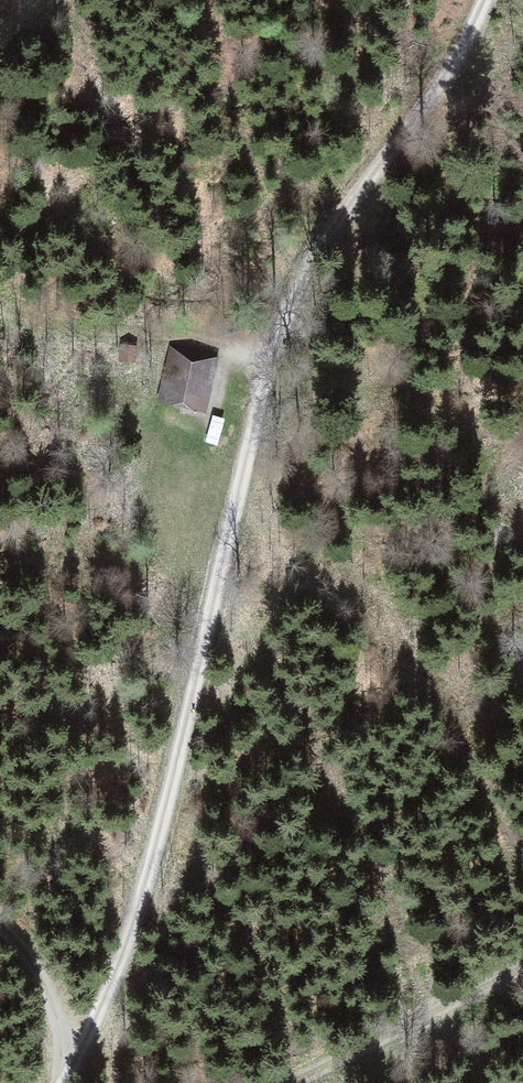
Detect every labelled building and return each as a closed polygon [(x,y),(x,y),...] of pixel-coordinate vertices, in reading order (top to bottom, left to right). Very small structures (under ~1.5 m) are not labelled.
[(137,346),(120,344),(118,361),(135,363),(137,346)] [(168,346),(156,404),(206,415),(218,357),(168,346)]
